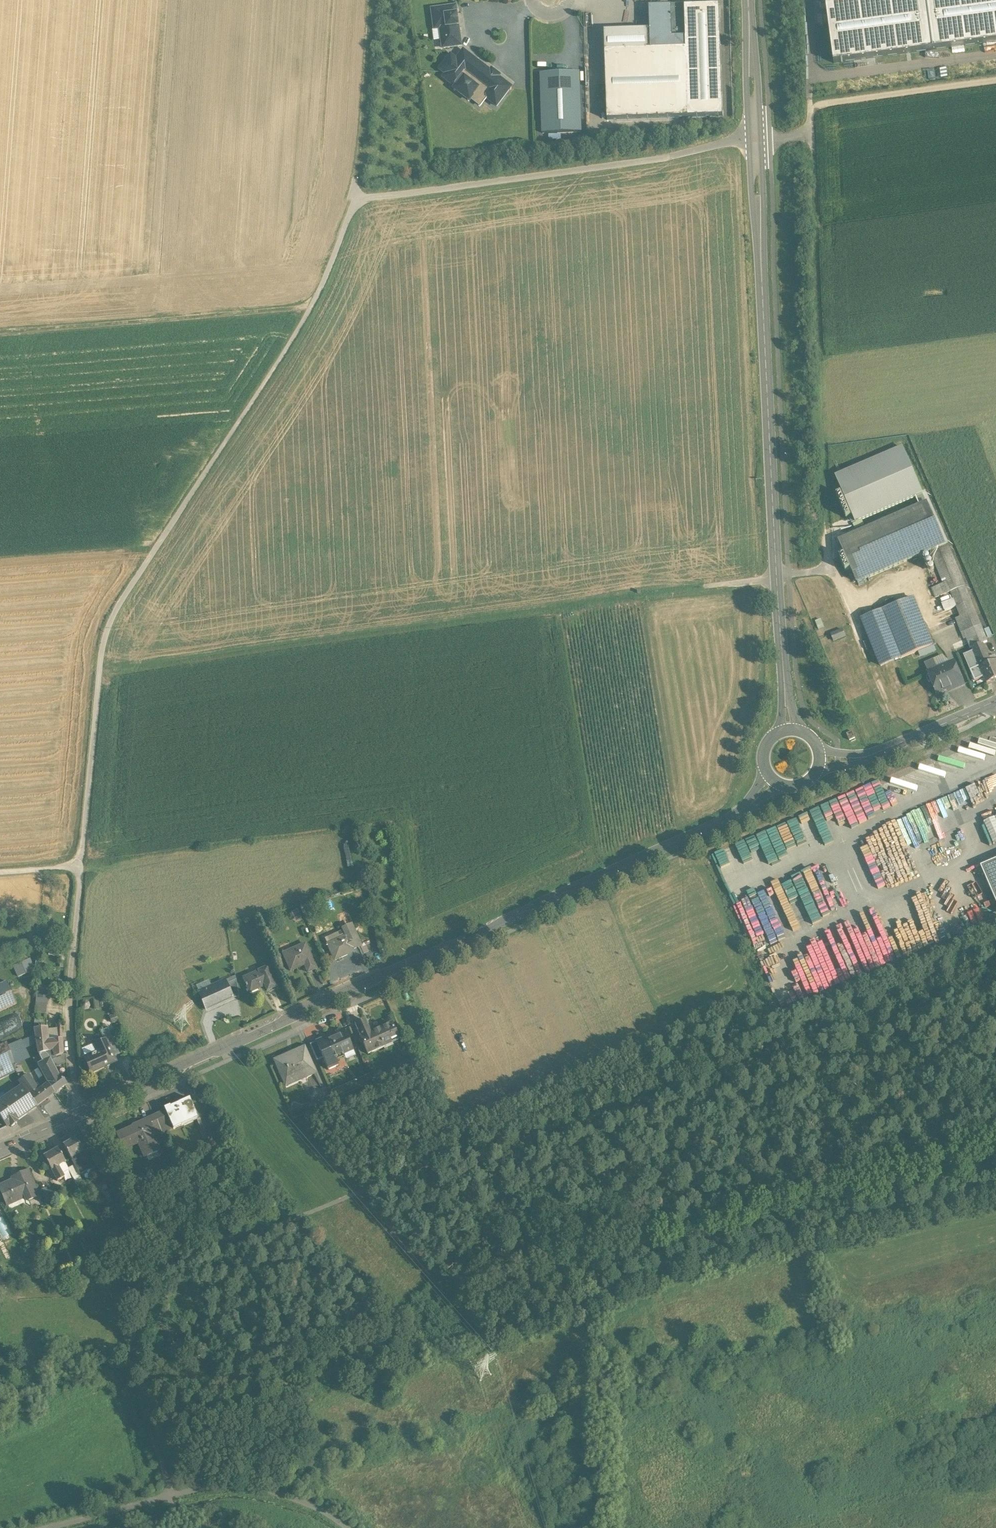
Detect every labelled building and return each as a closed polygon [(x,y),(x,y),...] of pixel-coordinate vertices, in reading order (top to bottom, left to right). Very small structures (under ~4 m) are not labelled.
[(995,59),(995,0),(824,0),(834,80),(995,59)] [(443,43),(446,63),(464,61),(460,21),(435,24),(437,44),(443,43)] [(654,65),(608,67),(610,135),(725,131),(721,21),(687,22),(688,64),(654,65)] [(687,22),(652,23),(654,65),(688,64),(687,22)] [(512,101),(464,65),(458,73),(449,66),(437,82),(445,89),(442,93),(480,122),(486,114),(496,122),(512,101)] [(579,87),(542,88),(544,148),(581,146),(579,87)] [(903,456),(837,484),(857,530),(923,501),(903,456)] [(927,513),(841,551),(858,592),(931,560),(945,554),(927,513)] [(945,554),(931,560),(932,562),(948,555),(947,553),(945,554)] [(965,595),(948,555),(932,562),(945,592),(933,597),(936,607),(951,601),(965,595)] [(965,595),(951,601),(957,615),(971,609),(965,595)] [(914,607),(884,619),(903,666),(933,654),(914,607)] [(988,650),(971,609),(957,615),(961,625),(956,627),(962,641),(965,640),(971,656),(983,652),(988,650)] [(884,619),(863,628),(882,674),(903,666),(884,619)] [(834,635),(829,638),(836,652),(848,646),(844,638),(837,641),(834,635)] [(963,649),(954,653),(958,662),(963,660),(961,657),(966,655),(963,649)] [(991,671),(983,652),(973,656),(981,675),(991,671)] [(947,661),(924,671),(928,680),(946,672),(951,670),(947,661)] [(981,675),(987,691),(995,687),(995,669),(991,671),(981,675)] [(947,673),(929,681),(930,683),(928,684),(927,686),(928,689),(931,690),(933,690),(937,701),(955,693),(949,679),(950,679),(947,673)] [(950,679),(949,679),(955,693),(956,696),(964,692),(957,676),(950,679)] [(853,739),(848,741),(850,748),(856,745),(853,739)] [(980,827),(989,850),(995,847),(995,821),(980,827)] [(870,855),(881,886),(908,877),(901,859),(892,862),(889,852),(879,855),(877,852),(870,855)] [(981,872),(995,907),(995,866),(981,872)] [(345,942),(332,948),(335,954),(330,957),(334,966),(346,960),(344,955),(349,953),(350,955),(359,951),(350,932),(342,935),(345,942)] [(305,949),(291,955),(293,959),(285,962),(291,976),(305,970),(308,977),(316,974),(305,949)] [(267,972),(244,983),(247,989),(246,989),(246,991),(248,991),(250,997),(266,990),(268,995),(276,992),(267,972)] [(0,989),(0,1015),(16,1008),(6,986),(0,989)] [(224,986),(213,991),(198,998),(206,1015),(214,1011),(214,1010),(219,1008),(219,1009),(231,1003),(224,986)] [(47,1000),(36,999),(36,1007),(46,1008),(47,1000)] [(46,1008),(36,1007),(35,1017),(46,1018),(46,1008)] [(0,1029),(0,1039),(2,1039),(19,1032),(15,1022),(0,1029)] [(370,1037),(365,1025),(354,1030),(367,1059),(398,1046),(391,1031),(389,1028),(370,1037)] [(43,1033),(34,1033),(36,1047),(37,1047),(38,1059),(49,1055),(48,1045),(46,1030),(43,1030),(43,1033)] [(118,1058),(107,1032),(101,1035),(105,1044),(106,1044),(113,1061),(118,1058)] [(352,1056),(343,1035),(334,1039),(335,1042),(325,1046),(328,1053),(319,1057),(322,1063),(327,1075),(337,1071),(334,1063),(352,1056)] [(323,1043),(314,1047),(319,1057),(328,1053),(325,1046),(323,1043)] [(57,1044),(48,1045),(49,1055),(50,1065),(56,1063),(55,1061),(61,1059),(63,1058),(61,1044),(57,1044)] [(105,1044),(95,1049),(99,1057),(95,1059),(95,1058),(91,1060),(91,1061),(85,1063),(91,1077),(115,1066),(113,1061),(106,1044),(105,1044)] [(8,1051),(13,1065),(27,1060),(20,1045),(8,1051)] [(314,1047),(309,1050),(316,1066),(322,1063),(319,1057),(314,1047)] [(0,1051),(0,1073),(13,1067),(13,1065),(8,1051),(6,1048),(0,1051)] [(302,1052),(274,1065),(285,1090),(314,1077),(302,1052)] [(49,1055),(38,1059),(42,1066),(45,1071),(52,1069),(50,1065),(49,1055)] [(45,1071),(42,1066),(37,1068),(48,1089),(53,1086),(45,1071)] [(0,1075),(0,1077),(2,1081),(15,1074),(13,1069),(0,1075)] [(26,1069),(16,1076),(19,1085),(28,1079),(31,1078),(26,1069)] [(59,1080),(58,1081),(52,1069),(45,1071),(53,1086),(58,1094),(65,1089),(59,1080)] [(48,1089),(39,1095),(28,1079),(19,1085),(22,1089),(36,1109),(53,1097),(48,1089)] [(53,1086),(48,1089),(53,1097),(58,1094),(53,1086)] [(36,1110),(22,1090),(8,1100),(22,1120),(36,1110)] [(0,1105),(0,1120),(7,1130),(9,1128),(11,1130),(16,1126),(15,1124),(22,1120),(8,1100),(0,1105)] [(163,1113),(164,1114),(172,1132),(197,1122),(189,1103),(169,1111),(169,1110),(163,1113)] [(313,1103),(304,1107),(308,1116),(317,1112),(313,1103)] [(172,1132),(164,1114),(147,1121),(155,1139),(172,1132)] [(155,1139),(147,1121),(130,1128),(131,1130),(115,1137),(123,1154),(140,1147),(146,1161),(160,1155),(153,1140),(155,1139)] [(216,1138),(210,1141),(217,1156),(223,1153),(216,1138)] [(75,1142),(63,1149),(70,1163),(83,1156),(75,1142)] [(57,1152),(43,1160),(51,1174),(57,1184),(64,1180),(61,1176),(68,1172),(64,1166),(65,1166),(57,1152)] [(83,1156),(70,1163),(79,1178),(92,1171),(83,1156)] [(74,1169),(68,1172),(73,1181),(79,1178),(74,1169)] [(16,1179),(17,1181),(0,1189),(0,1194),(8,1212),(10,1212),(8,1208),(26,1200),(27,1204),(38,1199),(27,1174),(16,1179)] [(53,1207),(46,1191),(39,1194),(46,1210),(53,1207)] [(92,1253),(99,1250),(94,1237),(87,1239),(92,1253)] [(118,1238),(111,1241),(114,1247),(120,1243),(118,1238)] [(182,1465),(174,1468),(178,1478),(185,1476),(182,1465)]
